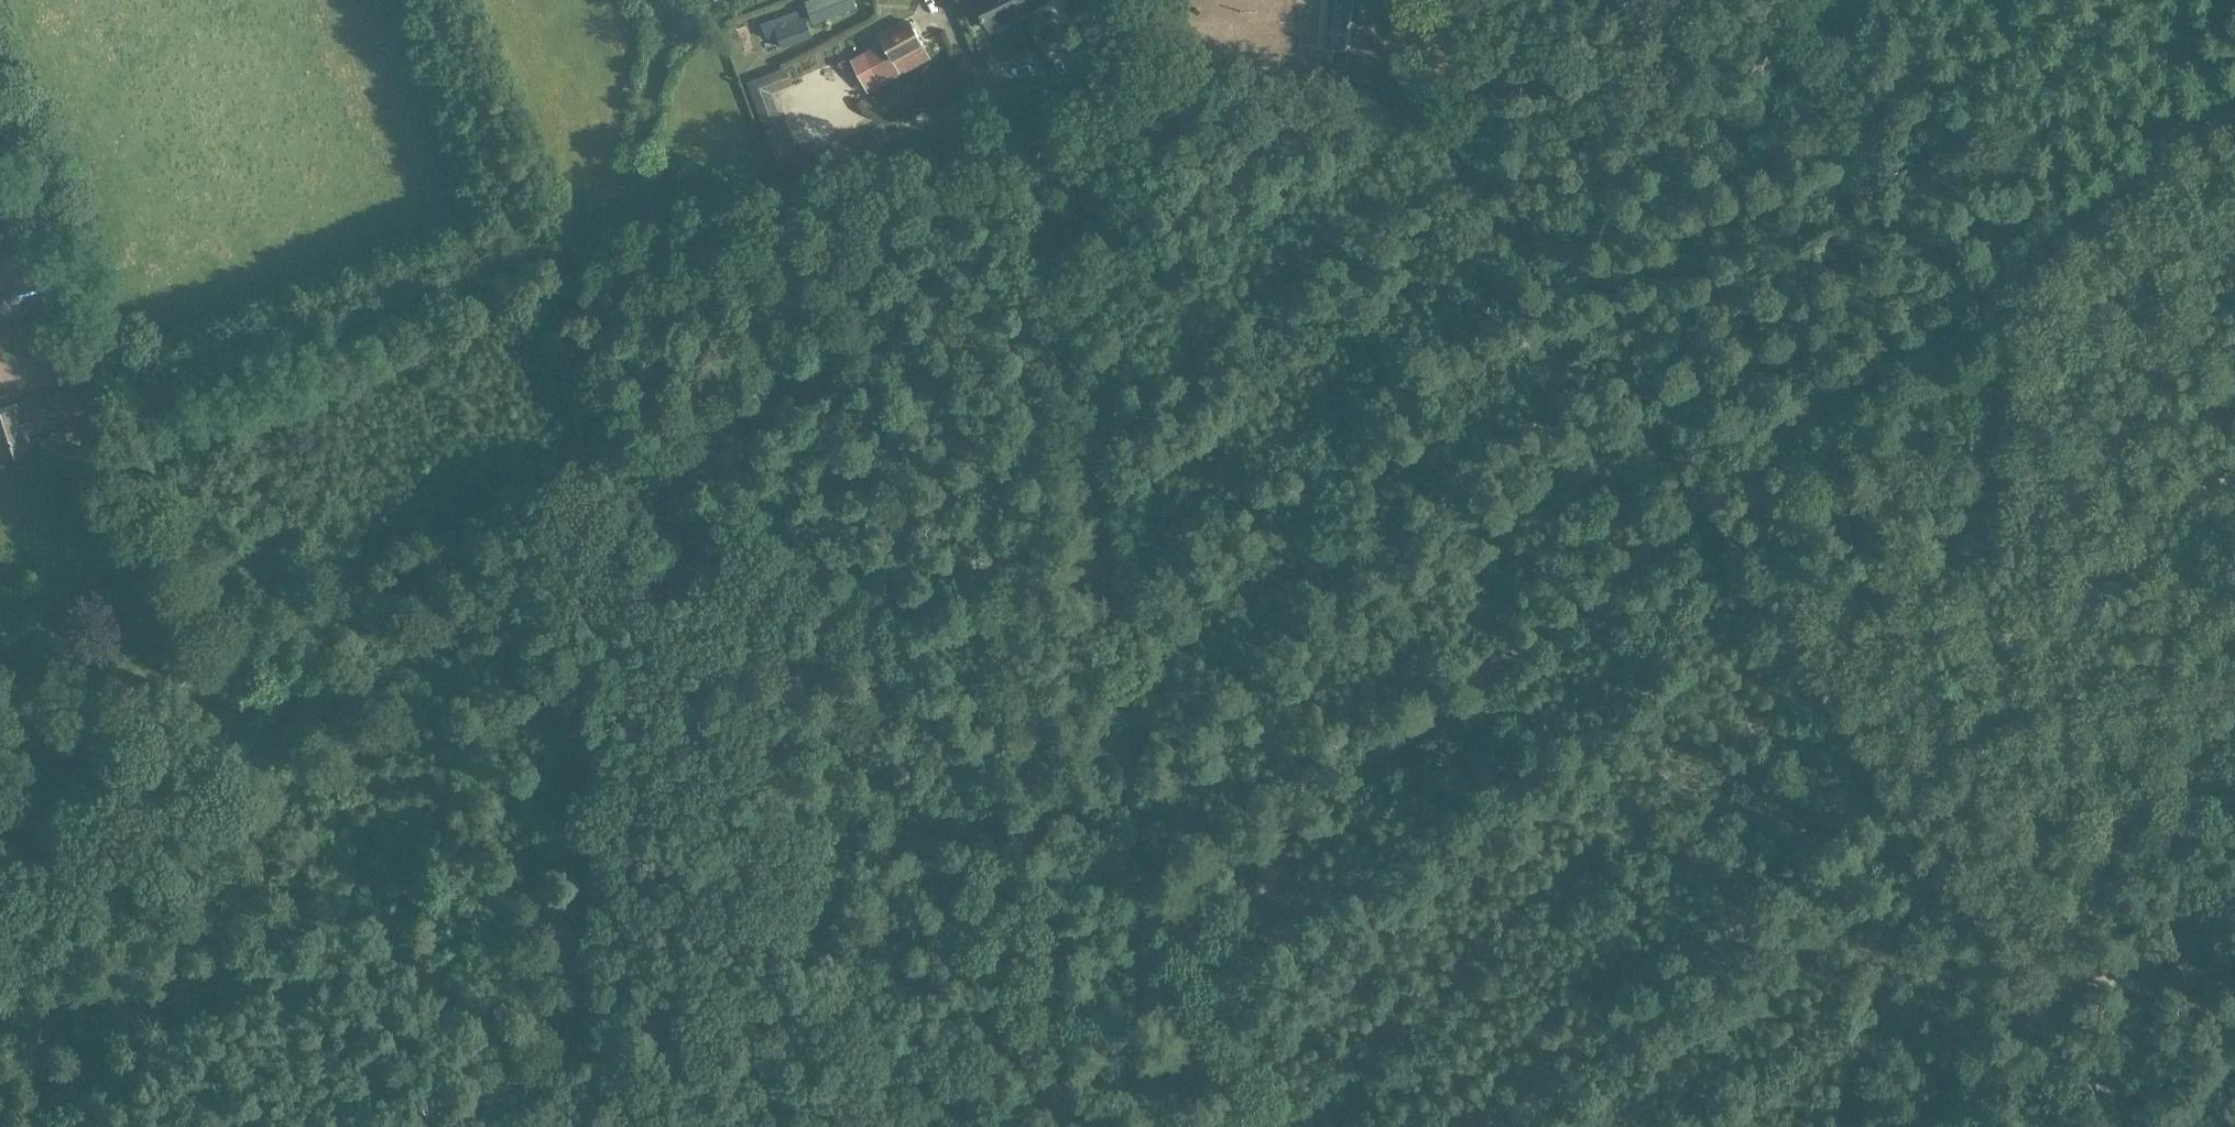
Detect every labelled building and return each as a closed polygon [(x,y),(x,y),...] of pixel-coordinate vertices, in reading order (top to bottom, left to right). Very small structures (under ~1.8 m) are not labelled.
[(806,1),(814,22),(857,6),(855,0),(808,0),(806,1)] [(1010,0),(977,0),(990,27),(1017,14),(1010,0)] [(1017,14),(1046,0),(1010,0),(1017,14)] [(1328,46),(1345,48),(1349,0),(1333,0),(1328,46)] [(805,17),(800,18),(798,10),(762,22),(767,37),(778,33),(782,46),(812,36),(805,17)] [(922,44),(923,44),(911,21),(880,37),(883,41),(865,51),(882,82),(929,57),(922,44)] [(736,45),(752,38),(746,23),(730,29),(736,45)] [(783,120),(782,115),(773,92),(795,84),(788,66),(749,81),(765,126),(783,120)] [(8,201),(0,178),(0,204),(8,201)] [(18,291),(41,283),(31,253),(11,260),(7,261),(18,291)] [(27,444),(23,431),(36,427),(38,431),(54,425),(53,422),(64,418),(82,413),(74,389),(23,405),(22,400),(15,403),(15,402),(0,407),(0,453),(27,444)]
